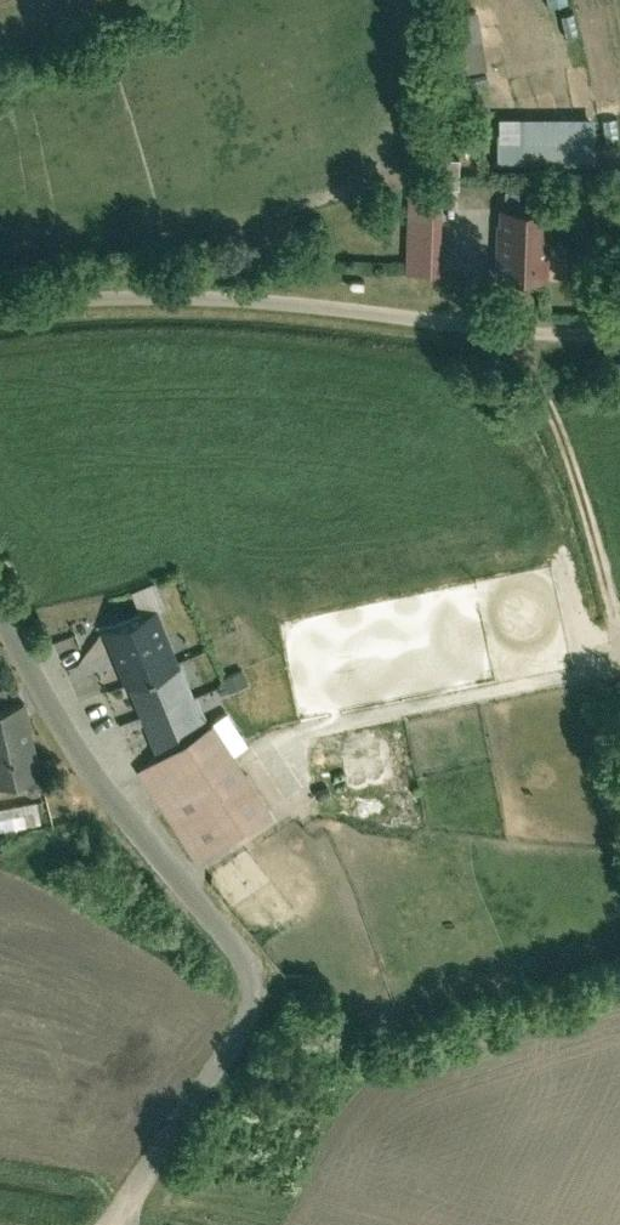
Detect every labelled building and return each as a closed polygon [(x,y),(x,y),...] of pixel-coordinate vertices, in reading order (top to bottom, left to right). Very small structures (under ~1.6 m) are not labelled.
[(533,160),(585,158),(583,114),(530,117),(533,160)] [(405,203),(403,270),(438,272),(440,205),(405,203)] [(494,206),(491,275),(539,278),(543,209),(494,206)] [(154,576),(130,585),(140,611),(164,601),(154,576)] [(155,606),(102,626),(147,745),(183,731),(173,704),(225,685),(211,648),(176,661),(155,606)] [(41,777),(27,699),(0,703),(0,784),(41,777)] [(275,704),(214,710),(211,712),(235,752),(247,745),(238,730),(278,726),(275,704)] [(213,720),(140,768),(200,859),(273,812),(213,720)] [(0,803),(0,819),(1,827),(42,822),(40,808),(44,807),(43,798),(0,803)]
